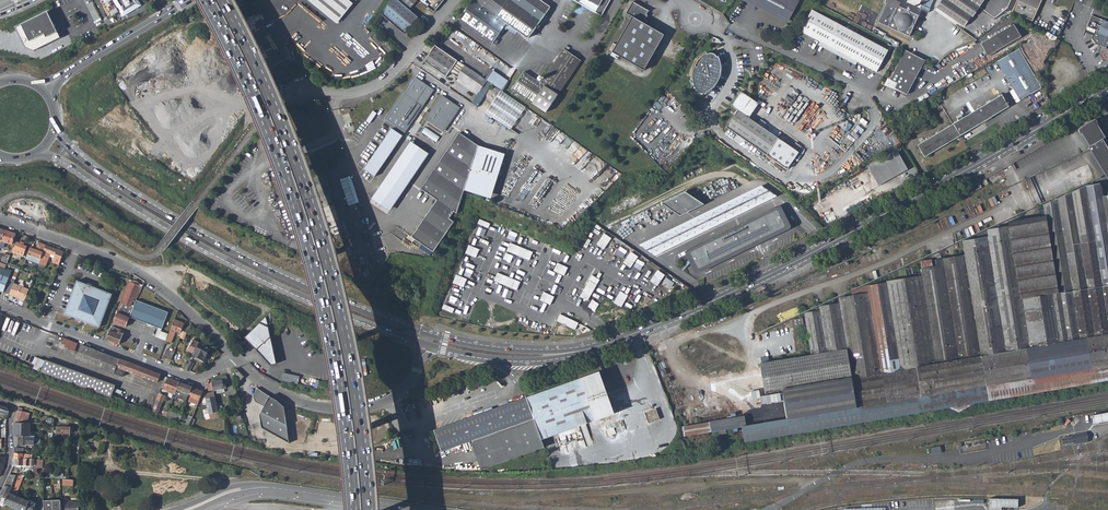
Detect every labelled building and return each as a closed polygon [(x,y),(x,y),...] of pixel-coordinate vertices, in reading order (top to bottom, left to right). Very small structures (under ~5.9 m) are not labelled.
[(123,14),(126,11),(127,13),(132,11),(131,9),(138,5),(135,0),(115,0),(123,14)] [(336,24),(350,6),(343,0),(306,0),(336,24)] [(381,15),(404,34),(418,17),(409,10),(398,0),(391,0),(383,12),(381,15)] [(409,10),(417,0),(398,0),(409,10)] [(431,11),(435,7),(426,0),(418,0),(431,11)] [(459,20),(495,45),(497,42),(495,39),(502,29),(504,30),(505,28),(508,25),(516,31),(526,39),(539,22),(509,0),(473,0),(459,20)] [(602,16),(611,0),(574,0),(602,16)] [(741,0),(787,24),(799,1),(797,0),(741,0)] [(919,9),(928,13),(934,0),(924,0),(922,5),(921,5),(919,9)] [(936,8),(964,26),(971,16),(972,16),(983,0),(941,0),(936,8)] [(1011,12),(1017,15),(1032,21),(1041,0),(1017,0),(1015,3),(1011,12)] [(877,22),(909,36),(918,16),(908,11),(910,8),(907,7),(906,10),(898,6),(887,1),(877,22)] [(633,18),(611,53),(643,72),(663,36),(644,25),(647,21),(646,20),(648,16),(647,16),(649,12),(633,2),(626,14),(633,18)] [(47,11),(15,27),(25,48),(33,51),(61,37),(47,11)] [(811,11),(800,32),(819,42),(857,62),(877,72),(888,50),(811,11)] [(1091,16),(1083,32),(1092,36),(1090,39),(1094,43),(1104,48),(1107,54),(1107,23),(1091,16)] [(980,43),(987,56),(1020,37),(1013,24),(980,43)] [(508,25),(505,28),(513,34),(516,31),(508,25)] [(819,42),(817,46),(855,66),(857,62),(819,42)] [(678,43),(675,49),(682,53),(685,47),(678,43)] [(434,45),(424,61),(446,77),(450,72),(479,92),(486,81),(485,80),(434,45)] [(523,72),(512,89),(545,113),(581,61),(568,52),(570,49),(566,46),(540,84),(523,72)] [(1018,48),(997,61),(1019,100),(1041,87),(1018,48)] [(905,50),(890,80),(897,83),(895,88),(907,95),(925,60),(905,50)] [(692,75),(692,76),(693,84),(695,89),(699,93),(704,93),(706,93),(709,91),(715,85),(719,79),(721,71),(720,63),(718,56),(716,57),(715,55),(713,54),(710,53),(707,54),(706,53),(701,57),(697,62),(694,68),(692,75)] [(491,70),(485,80),(486,81),(502,91),(508,81),(491,70)] [(414,76),(388,121),(407,132),(434,88),(414,76)] [(889,79),(885,86),(907,95),(895,88),(897,83),(890,80),(889,79)] [(787,169),(799,152),(763,128),(765,124),(760,120),(757,124),(748,118),(758,104),(741,92),(731,106),(737,110),(726,127),(787,169)] [(958,121),(953,124),(960,136),(1009,107),(1001,95),(962,118),(960,116),(956,118),(958,121)] [(441,96),(425,120),(444,133),(460,108),(441,96)] [(1079,129),(1089,147),(1088,147),(1107,181),(1107,161),(1106,157),(1107,155),(1107,151),(1101,139),(1104,138),(1093,120),(1079,129)] [(953,124),(917,145),(924,157),(960,136),(953,124)] [(359,127),(353,133),(358,137),(363,131),(359,127)] [(392,128),(364,169),(375,177),(402,136),(392,128)] [(429,206),(408,236),(431,252),(452,222),(448,219),(453,212),(456,214),(463,190),(477,146),(458,133),(418,188),(434,199),(441,204),(436,210),(429,206)] [(411,141),(370,202),(387,214),(429,153),(411,141)] [(506,154),(477,146),(463,190),(491,199),(506,154)] [(894,147),(865,164),(878,186),(907,170),(894,147)] [(978,183),(967,189),(969,193),(980,187),(978,183)] [(760,186),(638,245),(645,250),(653,255),(776,196),(768,191),(760,186)] [(1011,223),(1012,229),(1011,229),(1037,392),(1107,380),(1107,199),(1104,200),(1102,189),(1099,187),(1083,188),(1047,207),(1048,216),(1011,223)] [(668,199),(687,212),(703,204),(684,191),(668,199)] [(434,199),(429,206),(436,210),(441,204),(434,199)] [(660,202),(679,215),(687,212),(668,199),(660,202)] [(695,270),(696,270),(786,227),(787,227),(787,226),(787,225),(780,211),(779,211),(778,211),(688,254),(687,254),(687,255),(693,268),(694,270),(695,270)] [(479,222),(478,225),(486,228),(488,224),(478,220),(477,221),(479,222)] [(743,426),(740,427),(743,443),(947,406),(957,412),(973,402),(1037,392),(1011,229),(991,232),(991,235),(981,236),(981,242),(965,245),(967,256),(944,260),(945,268),(923,271),(923,274),(910,276),(911,277),(866,285),(868,298),(838,303),(839,307),(820,310),(820,316),(805,318),(810,356),(760,364),(765,392),(782,389),(787,419),(743,426)] [(5,230),(1,241),(11,244),(15,234),(5,230)] [(401,231),(387,234),(391,247),(404,243),(401,231)] [(601,236),(595,245),(602,250),(608,241),(606,239),(607,237),(605,235),(603,238),(601,236)] [(16,243),(12,252),(16,254),(17,253),(23,256),(27,247),(24,246),(25,243),(20,242),(19,244),(16,243)] [(31,247),(26,258),(39,263),(40,263),(42,256),(46,245),(39,242),(36,249),(31,247)] [(508,243),(505,251),(514,255),(515,252),(519,254),(517,256),(528,261),(531,253),(522,249),(521,252),(520,251),(521,248),(519,247),(518,250),(516,249),(517,247),(508,243)] [(42,256),(40,263),(46,265),(50,253),(55,255),(53,262),(55,262),(59,249),(46,245),(42,256)] [(478,250),(469,246),(468,249),(466,248),(465,251),(467,252),(465,254),(474,258),(478,250)] [(59,249),(55,262),(59,264),(64,251),(59,249)] [(5,254),(2,263),(7,265),(10,256),(5,254)] [(628,254),(622,263),(629,268),(635,259),(632,257),(634,255),(631,254),(630,256),(628,254)] [(844,255),(840,257),(845,267),(849,265),(844,255)] [(552,271),(560,275),(562,273),(563,274),(565,271),(563,270),(564,267),(556,263),(552,271)] [(3,293),(10,274),(0,270),(0,292),(3,293)] [(654,273),(648,282),(655,287),(662,278),(659,276),(660,274),(658,272),(657,274),(654,273)] [(496,273),(492,281),(501,285),(502,282),(506,283),(505,286),(515,290),(518,282),(510,279),(509,281),(507,281),(508,278),(506,277),(505,280),(503,279),(504,277),(496,273)] [(465,279),(456,276),(455,278),(453,278),(452,281),(454,281),(453,284),(462,288),(465,279)] [(578,297),(586,301),(590,293),(588,292),(590,288),(592,290),(598,280),(590,276),(586,284),(588,285),(587,287),(585,285),(583,287),(586,289),(585,290),(583,289),(578,297)] [(8,278),(3,293),(9,295),(14,284),(15,281),(8,278)] [(89,284),(90,282),(86,281),(86,283),(76,279),(65,312),(100,324),(110,291),(89,284)] [(116,318),(115,322),(126,326),(129,317),(136,301),(141,287),(138,285),(139,283),(132,280),(131,282),(129,281),(121,303),(123,304),(121,309),(128,312),(126,317),(120,314),(121,311),(118,310),(117,312),(118,313),(116,318)] [(14,284),(9,295),(24,301),(26,298),(29,290),(14,284)] [(605,294),(608,286),(601,284),(598,291),(605,294)] [(538,300),(547,304),(548,302),(550,303),(551,300),(549,299),(550,296),(542,292),(538,300)] [(620,305),(626,296),(618,292),(613,301),(616,303),(614,305),(617,306),(618,304),(620,305)] [(136,301),(129,317),(158,328),(161,329),(168,313),(136,301)] [(564,321),(565,318),(558,314),(555,321),(559,323),(561,320),(564,321)] [(266,318),(246,338),(272,365),(277,364),(266,318)] [(561,320),(559,323),(573,330),(577,323),(565,318),(564,321),(561,320)] [(166,341),(171,344),(176,331),(180,333),(184,324),(174,320),(171,329),(169,334),(166,341)] [(111,327),(106,340),(119,345),(124,331),(120,330),(118,334),(114,332),(115,329),(111,327)] [(158,328),(154,337),(166,341),(169,334),(161,331),(161,329),(158,328)] [(189,348),(187,350),(193,354),(199,343),(193,340),(193,341),(192,340),(187,347),(189,348)] [(70,345),(69,348),(79,352),(81,345),(71,341),(70,345)] [(193,354),(204,361),(207,357),(205,356),(209,349),(199,343),(193,354)] [(79,352),(76,358),(123,377),(126,370),(128,363),(81,345),(79,352)] [(166,350),(163,357),(171,360),(174,353),(166,350)] [(37,359),(33,369),(40,372),(44,361),(37,359)] [(42,370),(41,372),(111,398),(115,387),(46,361),(42,370)] [(189,362),(184,370),(188,371),(193,363),(189,361),(189,362)] [(128,363),(126,370),(157,382),(160,375),(128,363)] [(237,369),(235,371),(235,376),(240,381),(244,377),(237,369)] [(599,371),(433,430),(441,451),(471,441),(533,418),(541,439),(613,413),(599,371)] [(284,372),(283,381),(299,383),(300,374),(284,372)] [(222,380),(212,382),(213,390),(213,391),(223,389),(223,384),(228,383),(227,376),(221,377),(222,380)] [(164,380),(161,387),(170,391),(170,392),(175,394),(179,382),(167,378),(166,381),(164,380)] [(175,394),(174,395),(176,395),(178,394),(179,389),(182,391),(189,394),(192,387),(179,382),(175,394)] [(192,387),(189,394),(200,398),(202,391),(192,387)] [(262,429),(290,444),(284,408),(277,401),(269,397),(265,395),(259,390),(257,389),(255,403),(264,408),(260,416),(262,429)] [(214,392),(204,394),(210,419),(217,418),(216,412),(222,411),(221,405),(216,406),(214,392)] [(159,393),(152,413),(157,415),(165,395),(159,393)] [(8,414),(9,412),(6,408),(0,406),(0,412),(8,414)] [(18,408),(15,423),(36,423),(36,420),(28,420),(29,414),(22,411),(22,409),(18,407),(18,408)] [(649,411),(647,415),(650,423),(660,420),(656,409),(649,411)] [(1093,423),(1107,421),(1107,412),(1092,414),(1093,423)] [(742,416),(709,422),(711,432),(740,427),(743,426),(742,416)] [(472,442),(470,442),(480,470),(544,447),(541,439),(533,418),(471,441),(472,442)] [(15,423),(14,436),(26,436),(35,436),(39,436),(39,434),(30,433),(30,425),(38,426),(38,423),(36,423),(15,423)] [(56,426),(55,433),(60,434),(60,433),(66,433),(66,437),(70,438),(71,427),(56,426)] [(1069,433),(1059,434),(1060,440),(1070,439),(1070,441),(1086,438),(1084,428),(1069,431),(1069,433)] [(26,436),(14,436),(14,445),(26,445),(26,436)] [(35,436),(26,436),(26,445),(31,445),(30,451),(29,453),(29,455),(32,455),(33,451),(35,436)] [(931,454),(942,452),(940,445),(930,448),(931,454)] [(23,459),(14,459),(14,464),(33,466),(32,475),(38,476),(38,467),(39,459),(37,459),(32,459),(28,459),(23,459)] [(9,474),(5,485),(11,487),(16,475),(9,474)] [(4,503),(20,509),(38,509),(40,506),(15,495),(22,478),(25,478),(25,476),(16,475),(11,487),(4,503)] [(0,496),(0,501),(4,503),(11,487),(5,485),(0,496)] [(1019,498),(990,497),(989,507),(1018,508),(1019,498)] [(43,501),(44,509),(61,509),(60,500),(52,501),(43,501)] [(65,502),(65,509),(79,509),(79,503),(73,503),(69,503),(69,501),(65,502)]
